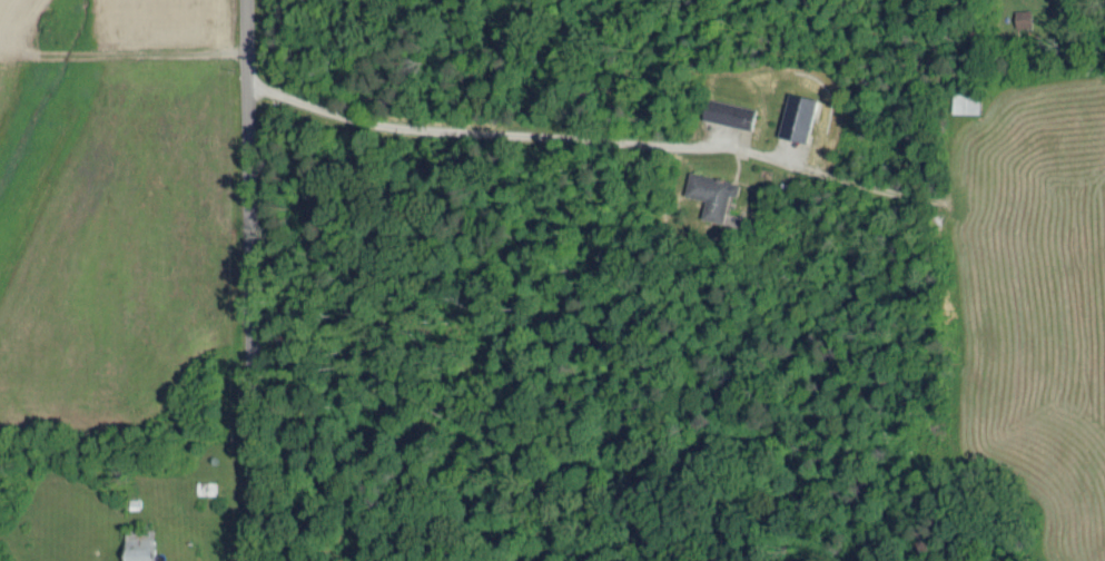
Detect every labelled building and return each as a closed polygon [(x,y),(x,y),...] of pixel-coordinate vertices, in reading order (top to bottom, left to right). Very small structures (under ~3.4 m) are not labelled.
[(1030,24),(1029,7),(1015,8),(1015,24),(1030,24)] [(815,96),(787,89),(776,133),(804,140),(815,96)] [(951,110),(979,110),(979,91),(951,90),(951,110)] [(702,117),(749,126),(753,105),(706,96),(702,117)] [(683,193),(703,197),(700,215),(722,220),(727,193),(735,194),(738,180),(687,170),(683,193)] [(148,527),(120,531),(124,560),(153,560),(148,527)]
